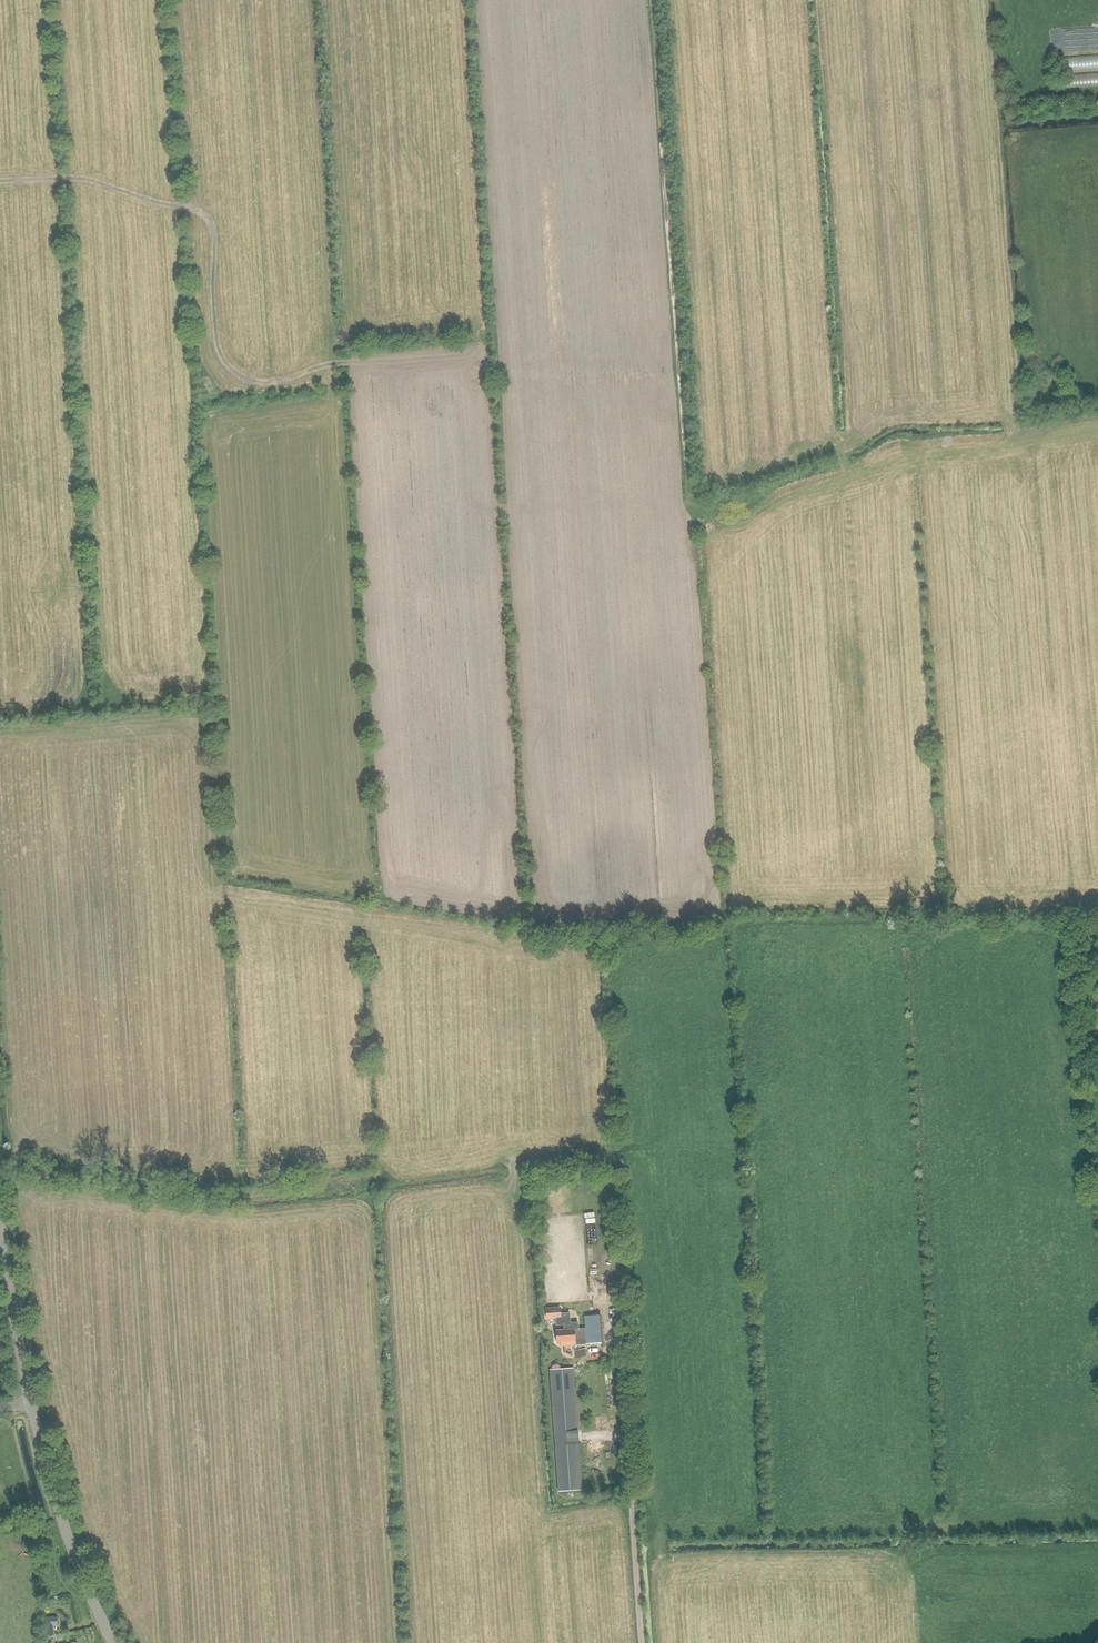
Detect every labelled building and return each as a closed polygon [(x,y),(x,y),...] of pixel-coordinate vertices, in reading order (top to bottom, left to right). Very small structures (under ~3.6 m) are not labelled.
[(1066,56),(1067,69),(1097,68),(1097,55),(1066,56)] [(1097,85),(1097,72),(1072,73),(1073,86),(1097,85)] [(622,1305),(621,1291),(612,1292),(612,1306),(622,1305)] [(556,1317),(560,1317),(560,1313),(559,1307),(545,1309),(546,1318),(556,1317)] [(564,1330),(555,1330),(556,1342),(561,1342),(561,1345),(575,1344),(583,1344),(586,1343),(585,1328),(578,1329),(577,1322),(570,1323),(569,1313),(560,1313),(560,1317),(556,1317),(556,1325),(563,1324),(564,1330)] [(586,1344),(602,1343),(600,1315),(584,1316),(585,1328),(586,1343),(586,1344)] [(577,1431),(572,1368),(550,1369),(558,1491),(580,1490),(577,1431)] [(71,1608),(63,1609),(64,1626),(72,1626),(71,1608)] [(57,1616),(46,1617),(46,1626),(54,1626),(58,1626),(57,1616)]
